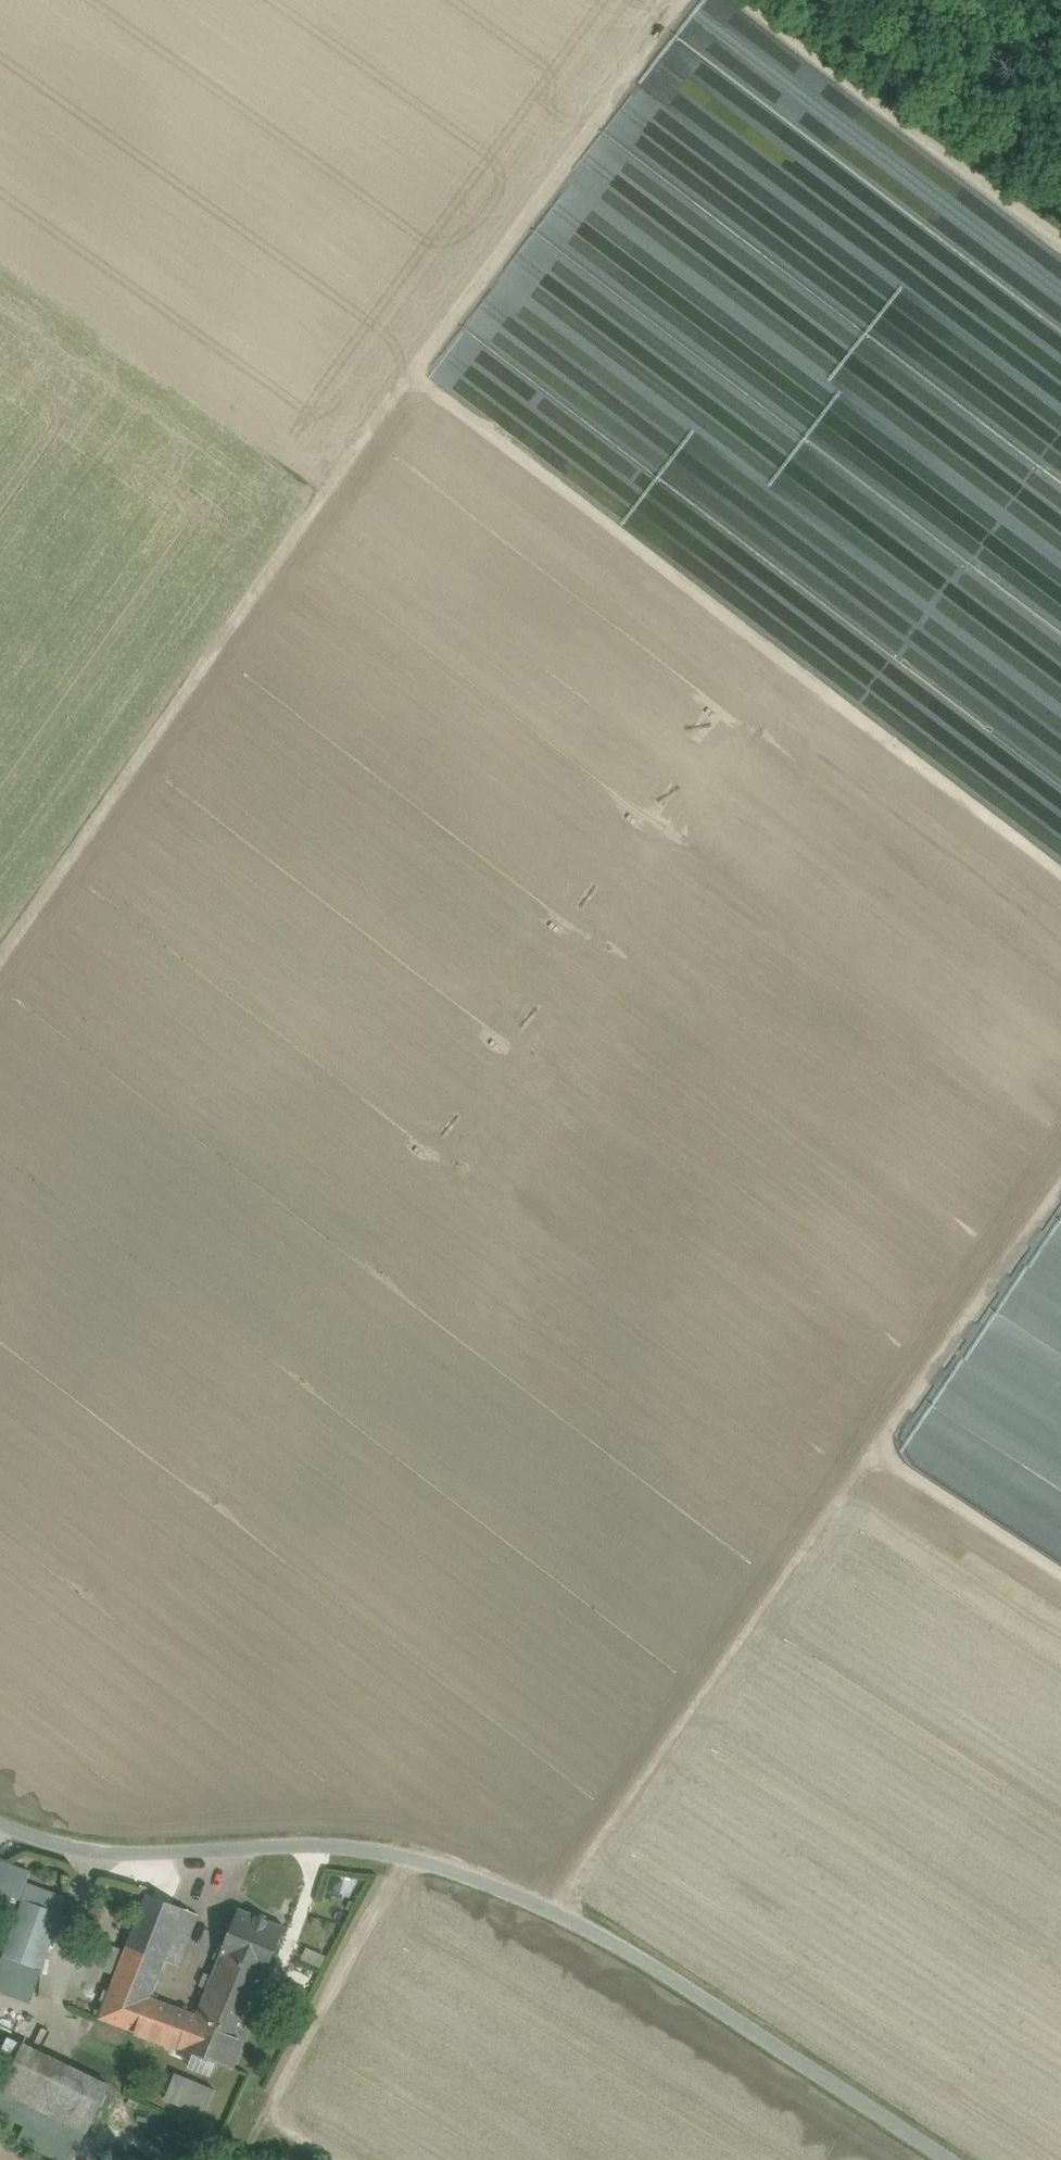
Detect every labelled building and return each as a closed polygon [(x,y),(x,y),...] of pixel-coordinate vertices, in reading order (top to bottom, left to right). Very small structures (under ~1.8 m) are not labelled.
[(266,1974),(221,1956),(197,2014),(150,1997),(165,1960),(164,1960),(185,1909),(147,1894),(99,2018),(228,2066),(242,2032),(266,1974)] [(62,1913),(23,1899),(3,1956),(41,1970),(62,1913)] [(285,1927),(239,1908),(220,1956),(221,1956),(266,1974),(285,1927)] [(185,1909),(164,1960),(165,1960),(178,1965),(199,1914),(185,1909)] [(242,2032),(228,2066),(234,2068),(247,2034),(242,2032)] [(0,2057),(0,2064),(10,2069),(23,2043),(10,2037),(0,2057)] [(110,2086),(23,2043),(10,2069),(0,2090),(87,2133),(110,2086)] [(164,2098),(206,2114),(216,2086),(174,2071),(164,2098)] [(241,2111),(230,2106),(223,2125),(234,2130),(241,2111)]
